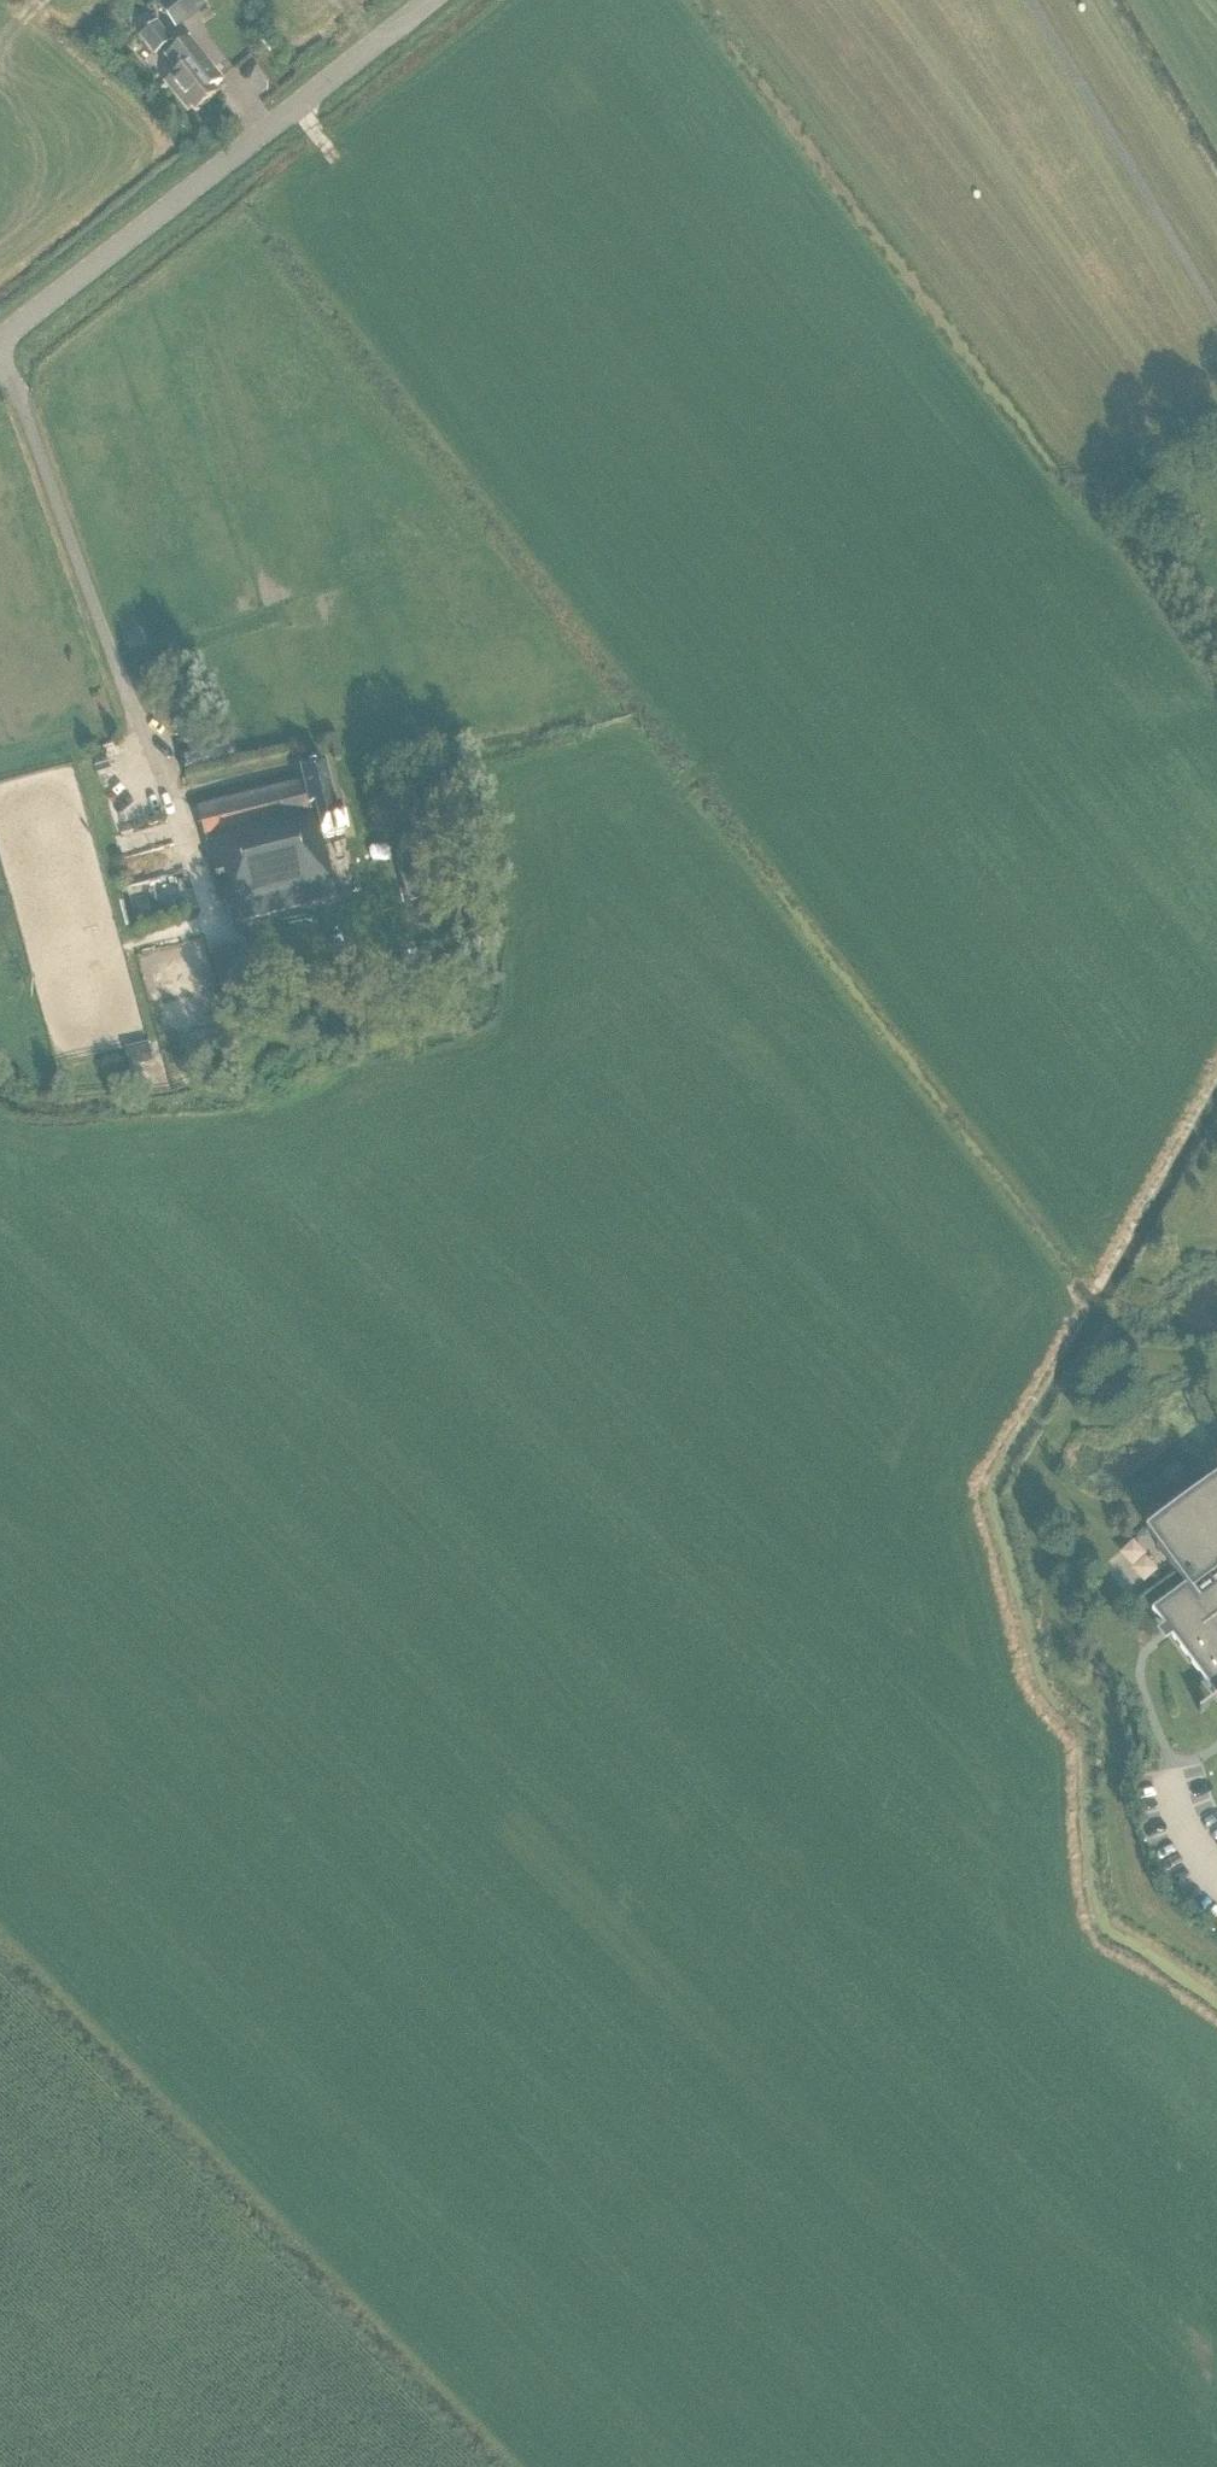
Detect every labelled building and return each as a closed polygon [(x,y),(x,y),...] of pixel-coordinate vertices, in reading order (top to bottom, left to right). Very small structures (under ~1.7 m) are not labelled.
[(208,6),(202,0),(167,0),(159,6),(177,30),(208,6)] [(140,38),(155,57),(173,42),(158,24),(140,38)] [(194,114),(217,96),(213,90),(222,82),(189,40),(165,59),(178,74),(165,85),(187,113),(191,111),(194,114)] [(336,809),(325,765),(301,771),(303,782),(197,809),(222,905),(226,903),(231,924),(337,897),(322,840),(324,839),(324,840),(347,834),(345,825),(346,825),(343,816),(343,817),(341,808),(336,809)] [(113,890),(125,887),(119,863),(107,866),(113,890)] [(224,1002),(248,996),(235,949),(211,955),(224,1002)] [(130,1056),(152,1053),(150,1036),(128,1039),(130,1056)] [(1145,1531),(1185,1586),(1152,1611),(1164,1628),(1172,1622),(1179,1631),(1171,1637),(1216,1699),(1216,1477),(1145,1531)]
